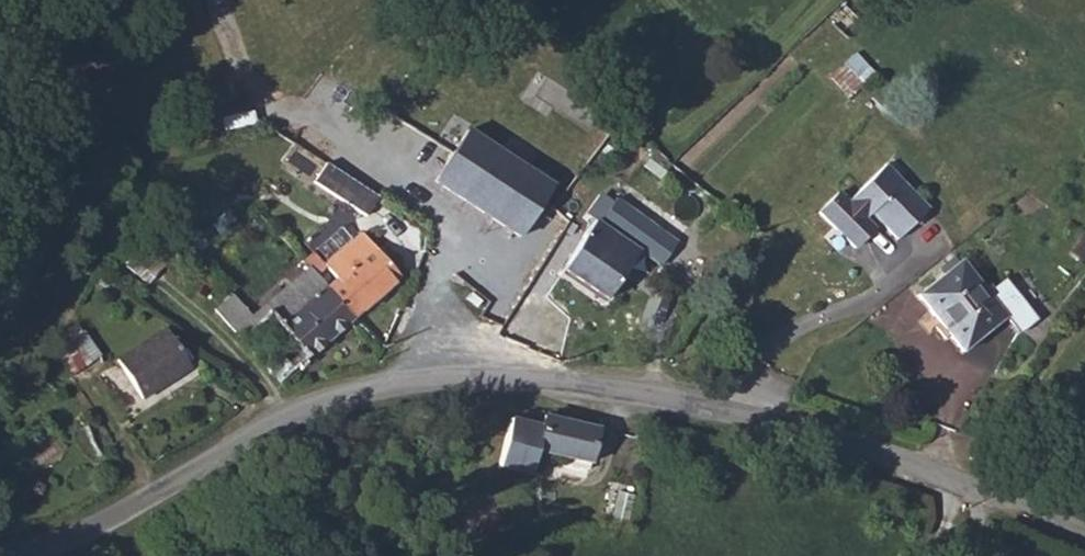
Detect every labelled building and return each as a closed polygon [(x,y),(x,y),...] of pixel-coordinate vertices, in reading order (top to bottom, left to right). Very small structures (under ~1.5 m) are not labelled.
[(830,92),(851,111),(876,83),(847,58),(833,73),(840,80),(830,92)] [(446,195),(512,242),(544,198),(549,191),(526,175),(514,191),(459,152),(447,168),(460,177),(446,195)] [(367,190),(341,173),(313,154),(299,174),(354,210),(367,190)] [(865,221),(892,248),(924,216),(897,190),(880,173),(843,210),(859,227),(865,221)] [(678,238),(620,192),(554,276),(593,307),(632,258),(650,273),(678,238)] [(393,274),(393,273),(355,232),(319,265),(330,277),(318,289),(347,321),(396,277),(393,274)] [(915,306),(960,358),(1002,323),(1015,338),(1032,324),(998,284),(981,299),(957,270),(915,306)] [(278,383),(347,321),(318,289),(301,271),(257,311),(262,317),(236,341),(276,385),(278,383)] [(82,328),(55,356),(78,377),(104,349),(82,328)] [(463,340),(455,332),(446,340),(454,348),(463,340)] [(186,374),(158,336),(110,371),(138,409),(186,374)] [(561,474),(584,477),(585,475),(595,452),(594,436),(539,425),(537,433),(531,461),(563,467),(561,474)] [(528,481),(531,461),(537,433),(505,427),(496,475),(528,481)]
